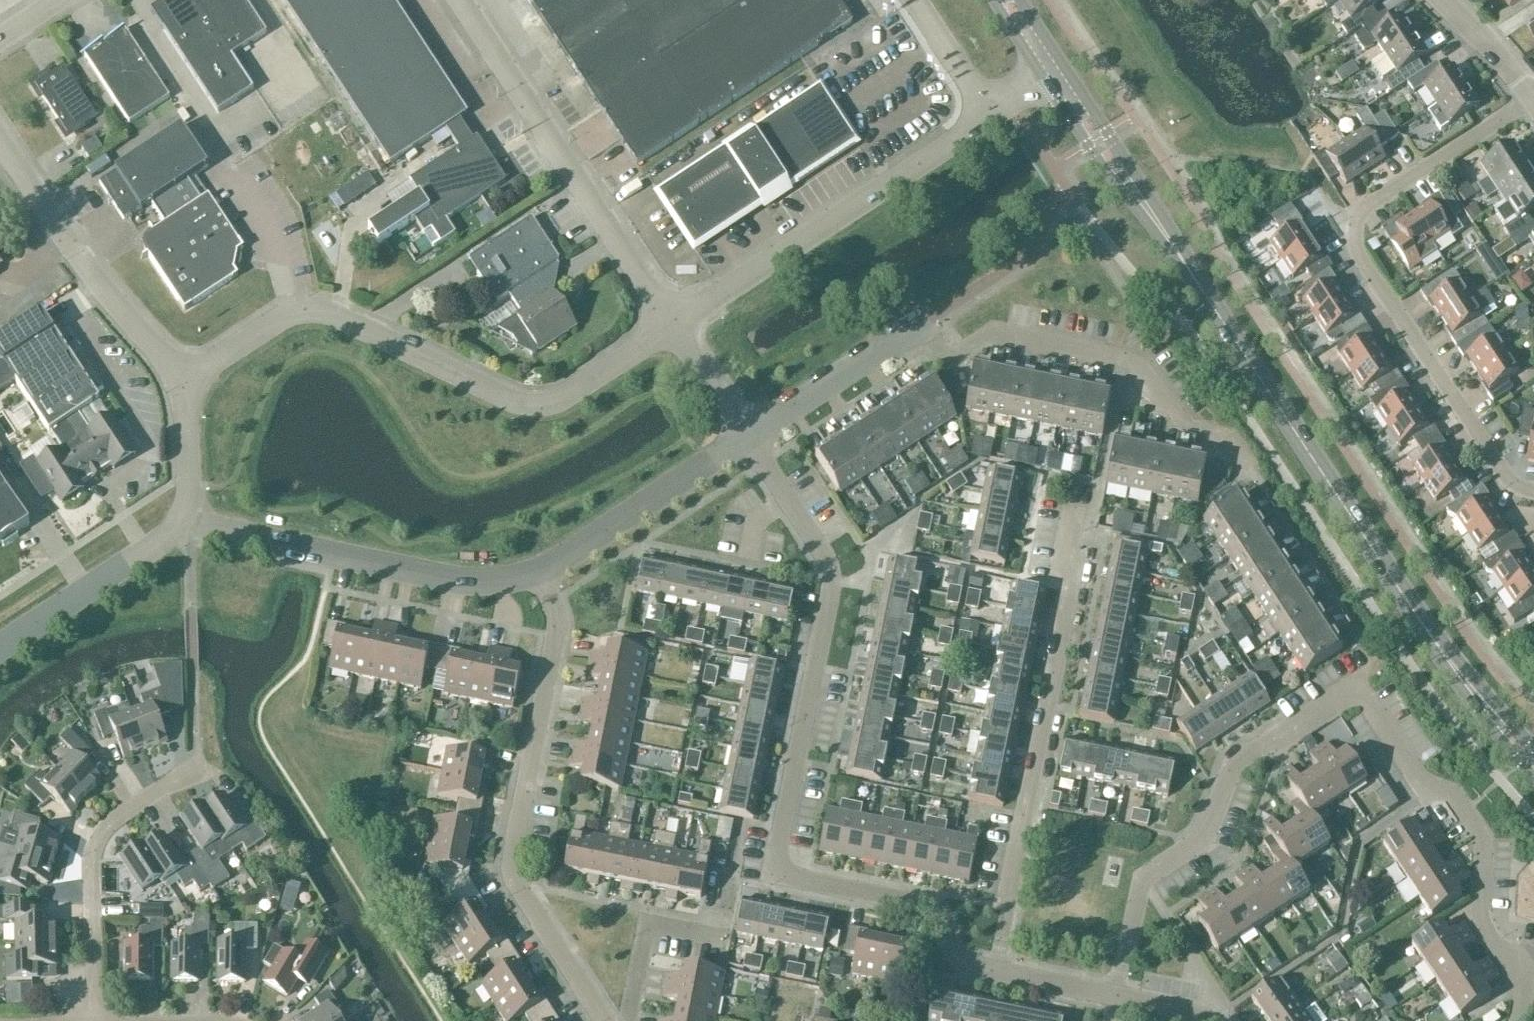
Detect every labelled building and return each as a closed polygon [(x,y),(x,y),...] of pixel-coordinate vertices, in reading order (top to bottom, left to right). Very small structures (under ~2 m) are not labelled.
[(151,11),(218,113),(254,90),(232,57),(194,0),(168,0),(151,11)] [(232,57),(267,34),(244,0),(194,0),(232,57)] [(391,165),(446,129),(459,149),(410,181),(419,196),(369,229),(379,244),(415,221),(433,249),(455,235),(446,221),(506,181),(477,137),(473,140),(460,120),(468,115),(393,0),(283,0),(391,165)] [(637,165),(852,23),(837,0),(528,0),(637,165)] [(1326,9),(1338,1),(1339,0),(1321,0),(1326,9)] [(1361,28),(1378,17),(1377,17),(1371,7),(1381,0),(1380,0),(1339,0),(1338,1),(1350,20),(1340,27),(1347,37),(1361,28)] [(1384,55),(1414,35),(1402,16),(1392,22),(1385,12),(1377,17),(1378,17),(1361,28),(1364,32),(1355,38),(1364,52),(1377,43),(1384,55)] [(85,56),(129,124),(169,98),(125,31),(129,28),(128,27),(107,41),(106,40),(83,55),(84,56),(85,56)] [(1372,63),(1391,93),(1407,83),(1406,83),(1424,71),(1418,61),(1427,55),(1414,35),(1384,55),(1372,63)] [(1413,93),(1424,87),(1436,106),(1466,86),(1453,67),(1444,73),(1437,63),(1424,71),(1406,83),(1407,83),(1413,93)] [(36,87),(59,122),(55,125),(63,138),(67,135),(68,135),(100,114),(99,113),(95,116),(64,69),(69,66),(68,65),(36,87)] [(1350,65),(1334,76),(1340,85),(1356,74),(1350,65)] [(1443,129),(1449,125),(1479,105),(1466,86),(1436,106),(1428,111),(1439,129),(1443,129)] [(694,250),(702,245),(857,143),(821,87),(658,194),(694,250)] [(332,101),(296,124),(320,160),(356,137),(332,101)] [(1345,142),(1365,172),(1385,159),(1378,150),(1389,143),(1373,119),(1366,109),(1356,116),(1365,130),(1345,142)] [(1383,112),(1373,119),(1389,143),(1399,136),(1383,112)] [(126,166),(99,184),(124,220),(150,203),(158,214),(194,190),(188,180),(208,167),(182,127),(125,165),(126,166)] [(96,140),(82,149),(89,160),(103,151),(96,140)] [(1339,175),(1346,185),(1365,172),(1345,142),(1326,155),(1324,151),(1313,158),(1329,182),(1339,175)] [(1489,178),(1477,186),(1481,192),(1526,162),(1514,144),(1481,166),(1489,178)] [(1486,200),(1498,192),(1505,202),(1533,183),(1533,175),(1526,162),(1481,192),(1486,200)] [(365,176),(338,195),(346,207),(374,188),(365,176)] [(1465,203),(1475,196),(1462,178),(1452,185),(1465,203)] [(1503,229),(1510,239),(1533,224),(1527,214),(1533,209),(1533,183),(1505,202),(1511,211),(1502,217),(1508,226),(1503,229)] [(244,249),(225,221),(208,195),(201,200),(194,190),(158,214),(164,225),(153,232),(148,225),(147,225),(152,233),(149,235),(147,238),(145,241),(144,245),(145,248),(146,251),(148,254),(140,259),(141,261),(148,256),(185,311),(238,276),(234,269),(237,253),(244,249)] [(1446,193),(1440,197),(1454,218),(1461,214),(1446,193)] [(1452,238),(1463,231),(1454,218),(1440,197),(1439,194),(1428,201),(1430,204),(1413,215),(1432,245),(1449,234),(1452,238)] [(1474,206),(1466,211),(1473,223),(1481,217),(1474,206)] [(1270,244),(1281,261),(1311,242),(1300,225),(1302,223),(1295,212),(1275,225),(1282,236),(1270,244)] [(1415,256),(1432,245),(1413,215),(1395,227),(1406,243),(1396,250),(1409,270),(1420,263),(1415,256)] [(517,228),(469,259),(478,273),(477,274),(487,289),(488,288),(497,302),(509,295),(509,294),(538,275),(539,275),(559,262),(549,248),(545,250),(536,236),(540,234),(530,219),(517,228)] [(1530,240),(1533,246),(1533,225),(1533,224),(1510,239),(1516,249),(1530,240)] [(1474,232),(1467,237),(1473,248),(1480,243),(1474,232)] [(1375,240),(1367,246),(1372,255),(1381,249),(1375,240)] [(1305,271),(1312,280),(1312,281),(1329,270),(1332,268),(1325,257),(1322,259),(1311,242),(1281,261),(1293,279),(1305,271)] [(1314,319),(1344,299),(1333,282),(1336,280),(1329,270),(1312,281),(1312,280),(1304,286),(1306,290),(1303,292),(1302,295),(1302,300),(1314,319)] [(1452,271),(1420,293),(1427,303),(1430,302),(1441,319),(1471,299),(1459,281),(1459,282),(1452,271)] [(517,316),(490,334),(490,335),(505,326),(518,346),(516,347),(516,349),(523,344),(531,356),(540,351),(575,328),(553,293),(551,294),(539,275),(538,275),(509,294),(509,295),(521,314),(517,316)] [(1449,338),(1456,348),(1476,335),(1488,327),(1481,315),(1495,306),(1484,290),(1471,299),(1441,319),(1452,336),(1449,338)] [(1345,338),(1365,325),(1358,315),(1356,316),(1344,299),(1314,319),(1329,341),(1331,342),(1335,342),(1344,336),(1345,338)] [(0,342),(0,394),(16,383),(49,433),(50,432),(61,449),(67,445),(90,479),(92,478),(93,479),(101,474),(100,472),(103,471),(80,437),(90,430),(79,414),(99,400),(55,332),(43,314),(0,342)] [(1351,374),(1381,354),(1370,337),(1372,336),(1365,325),(1345,338),(1339,342),(1342,345),(1339,347),(1337,350),(1337,353),(1351,374)] [(1476,335),(1456,348),(1463,359),(1466,357),(1477,374),(1507,354),(1496,337),(1483,345),(1476,335)] [(1000,352),(993,351),(991,363),(997,365),(1000,352)] [(1002,366),(1008,367),(1011,354),(1004,353),(1002,366)] [(1363,392),(1369,402),(1382,393),(1402,380),(1395,370),(1392,372),(1381,354),(1351,374),(1363,392)] [(1489,391),(1486,393),(1493,404),(1513,390),(1506,380),(1519,372),(1507,354),(1477,374),(1489,391)] [(1038,360),(1035,372),(1042,374),(1044,361),(1038,360)] [(1046,375),(1053,376),(1055,364),(1049,362),(1046,375)] [(975,366),(966,410),(989,414),(998,371),(975,366)] [(1080,382),(1086,383),(1089,370),(1083,369),(1080,382)] [(998,371),(989,414),(1012,419),(1021,375),(998,371)] [(1091,384),(1097,385),(1100,373),(1094,371),(1091,384)] [(910,388),(916,384),(909,373),(903,377),(910,388)] [(1012,419),(1034,424),(1043,380),(1021,375),(1012,419)] [(901,394),(907,390),(900,379),(894,383),(901,394)] [(936,431),(956,418),(931,380),(912,393),(936,431)] [(1034,424),(1050,427),(1056,428),(1065,384),(1043,380),(1034,424)] [(1387,429),(1417,410),(1406,393),(1409,391),(1402,380),(1382,393),(1369,402),(1387,429)] [(1056,428),(1061,429),(1079,433),(1088,389),(1065,384),(1056,428)] [(1088,389),(1079,433),(1102,437),(1111,394),(1088,389)] [(893,406),(917,443),(936,431),(912,393),(893,406)] [(865,402),(872,413),(878,409),(871,398),(865,402)] [(862,404),(856,408),(863,419),(869,415),(862,404)] [(873,418),(898,456),(917,443),(893,406),(873,418)] [(1399,447),(1412,439),(1418,449),(1438,436),(1431,425),(1429,427),(1417,410),(1387,429),(1399,447)] [(1533,463),(1533,412),(1523,410),(1517,438),(1530,441),(1526,462),(1533,463)] [(90,430),(80,437),(103,471),(111,465),(114,469),(136,455),(111,417),(90,430)] [(854,431),(879,468),(898,456),(873,418),(854,431)] [(833,423),(828,427),(834,438),(840,434),(833,423)] [(1131,439),(1137,441),(1140,428),(1133,427),(1131,439)] [(823,429),(818,433),(825,444),(830,440),(823,429)] [(1142,441),(1148,443),(1151,430),(1144,429),(1142,441)] [(835,444),(860,481),(879,468),(854,431),(835,444)] [(1176,448),(1182,450),(1185,437),(1178,436),(1176,448)] [(1412,467),(1424,485),(1454,465),(1443,448),(1445,446),(1438,436),(1418,449),(1425,459),(1412,467)] [(1187,451),(1193,452),(1196,439),(1189,438),(1187,451)] [(975,439),(971,455),(980,457),(984,440),(975,439)] [(990,459),(993,442),(984,440),(980,457),(990,459)] [(1138,447),(1115,442),(1106,485),(1130,490),(1138,447)] [(835,444),(815,457),(840,494),(860,481),(835,444)] [(33,459),(19,468),(41,501),(54,492),(62,503),(84,489),(81,485),(90,479),(67,445),(61,449),(37,465),(33,459)] [(1130,490),(1144,493),(1152,495),(1161,451),(1138,447),(1130,490)] [(1019,448),(1016,464),(1025,466),(1029,450),(1019,448)] [(951,454),(961,468),(968,463),(959,449),(951,454)] [(1034,468),(1038,452),(1029,450),(1025,466),(1034,468)] [(1161,451),(1152,495),(1174,499),(1183,456),(1161,451)] [(943,459),(953,473),(961,468),(951,454),(943,459)] [(1174,499),(1198,504),(1206,460),(1183,456),(1174,499)] [(1064,457),(1061,474),(1070,476),(1073,459),(1064,457)] [(1079,478),(1082,461),(1073,459),(1070,476),(1079,478)] [(1435,502),(1448,494),(1455,504),(1462,500),(1461,500),(1475,491),(1468,480),(1465,482),(1454,465),(1424,485),(1435,502)] [(988,471),(984,493),(1018,500),(1022,478),(988,471)] [(913,479),(922,493),(930,488),(921,474),(913,479)] [(967,486),(960,475),(953,480),(960,491),(967,486)] [(905,484),(915,498),(922,493),(913,479),(905,484)] [(946,485),(953,495),(960,491),(953,480),(946,485)] [(0,481),(0,539),(13,530),(16,534),(29,525),(0,481)] [(1456,518),(1467,535),(1497,516),(1486,499),(1488,497),(1481,486),(1475,491),(1461,500),(1462,500),(1455,504),(1446,510),(1450,515),(1456,518)] [(1013,521),(1018,500),(984,493),(980,514),(1013,521)] [(1254,515),(1241,495),(1203,520),(1216,540),(1254,515)] [(1257,510),(1268,503),(1264,498),(1254,505),(1257,510)] [(879,510),(889,525),(896,519),(887,505),(879,510)] [(1260,514),(1263,520),(1274,513),(1270,507),(1260,514)] [(872,515),(881,530),(889,525),(879,510),(872,515)] [(1009,542),(1013,521),(980,514),(975,535),(1009,542)] [(1115,514),(1112,531),(1121,532),(1124,516),(1115,514)] [(933,517),(920,515),(918,523),(931,526),(933,517)] [(1266,534),(1254,515),(1216,540),(1229,559),(1266,534)] [(1130,534),(1134,518),(1124,516),(1121,532),(1130,534)] [(1479,553),(1491,545),(1498,555),(1518,542),(1511,531),(1508,533),(1497,516),(1467,535),(1479,553)] [(917,532),(929,534),(931,526),(918,523),(917,532)] [(1160,523),(1157,540),(1166,542),(1169,525),(1160,523)] [(1175,543),(1178,527),(1169,525),(1166,542),(1175,543)] [(1279,553),(1266,534),(1229,559),(1242,578),(1279,553)] [(1004,564),(1009,542),(975,535),(971,557),(1004,564)] [(1279,543),(1282,548),(1293,541),(1289,536),(1279,543)] [(1487,573),(1492,573),(1504,591),(1533,571),(1522,554),(1525,552),(1518,542),(1498,555),(1483,566),(1487,573)] [(1148,554),(1161,556),(1163,548),(1150,545),(1149,553),(1114,546),(1110,568),(1144,575),(1148,554)] [(1192,545),(1178,554),(1183,562),(1197,552),(1192,545)] [(1295,545),(1285,552),(1289,558),(1299,551),(1295,545)] [(1197,552),(1183,562),(1188,570),(1202,560),(1197,552)] [(1291,572),(1279,553),(1242,578),(1254,597),(1291,572)] [(644,559),(637,592),(659,597),(666,563),(644,559)] [(920,590),(925,568),(890,561),(885,583),(920,590)] [(687,568),(666,563),(659,597),(680,601),(687,568)] [(709,572),(687,568),(680,601),(702,606),(702,604),(709,572)] [(1139,596),(1144,575),(1110,568),(1105,589),(1139,596)] [(1514,624),(1533,611),(1527,601),(1533,596),(1533,571),(1504,591),(1515,608),(1507,613),(1514,624)] [(709,572),(702,604),(702,606),(723,610),(730,576),(709,572)] [(1304,591),(1291,572),(1254,597),(1267,616),(1304,591)] [(1304,581),(1307,586),(1318,579),(1314,574),(1304,581)] [(730,576),(723,610),(721,621),(742,625),(744,614),(751,581),(737,578),(730,576)] [(972,576),(969,587),(981,590),(984,578),(972,576)] [(772,585),(751,581),(744,614),(765,619),(772,585)] [(916,612),(920,590),(885,583),(881,604),(916,612)] [(1217,583),(1203,592),(1208,600),(1222,590),(1217,583)] [(1321,583),(1310,590),(1314,596),(1324,589),(1321,583)] [(794,589),(772,585),(765,619),(787,623),(794,589)] [(1042,615),(1046,593),(1011,586),(1007,608),(1042,615)] [(962,590),(949,587),(948,596),(960,598),(962,590)] [(1135,617),(1139,596),(1105,589),(1101,610),(1135,617)] [(1222,590),(1208,600),(1213,608),(1227,598),(1222,590)] [(981,594),(968,591),(967,600),(979,602),(981,594)] [(1317,610),(1304,591),(1267,616),(1279,635),(1317,610)] [(960,598),(948,596),(946,604),(958,607),(960,598)] [(1195,599),(1182,596),(1180,604),(1193,607),(1195,599)] [(1469,601),(1467,602),(1473,611),(1475,609),(1481,606),(1475,597),(1469,601)] [(965,608),(978,611),(979,602),(967,600),(965,608)] [(911,633),(916,612),(881,604),(876,626),(911,633)] [(1179,613),(1191,615),(1193,607),(1180,604),(1179,613)] [(657,607),(654,623),(651,636),(660,638),(666,609),(657,607)] [(1002,629),(1038,637),(1042,615),(1007,608),(1002,629)] [(1131,638),(1135,617),(1101,610),(1097,632),(1131,638)] [(1329,630),(1317,610),(1279,635),(1292,654),(1329,630)] [(1339,612),(1329,619),(1332,625),(1343,617),(1339,612)] [(962,621),(960,634),(972,636),(977,637),(980,625),(962,621)] [(1242,621),(1228,630),(1233,638),(1247,629),(1242,621)] [(1335,628),(1339,634),(1349,627),(1346,621),(1335,628)] [(643,634),(651,636),(654,623),(645,622),(643,634)] [(330,670),(353,675),(361,637),(348,634),(349,629),(340,627),(340,626),(328,623),(322,648),(334,650),(330,670)] [(353,675),(364,678),(375,680),(387,626),(376,624),(372,639),(361,637),(353,675)] [(375,680),(397,685),(406,646),(394,644),(398,628),(387,626),(375,680)] [(907,654),(911,633),(876,626),(872,647),(907,654)] [(998,651),(1033,658),(1038,637),(1002,629),(998,651)] [(1247,629),(1233,638),(1238,646),(1253,636),(1247,629)] [(688,630),(685,643),(694,645),(696,632),(688,630)] [(953,632),(941,630),(939,638),(951,641),(953,632)] [(1292,654),(1305,674),(1342,649),(1329,630),(1292,654)] [(702,646),(705,634),(696,632),(694,645),(702,646)] [(1127,660),(1131,638),(1097,632),(1093,653),(1127,660)] [(958,642),(971,645),(972,636),(960,634),(958,642)] [(1179,639),(1167,637),(1165,645),(1178,648),(1179,639)] [(937,647),(950,649),(951,641),(939,638),(937,647)] [(730,639),(727,651),(736,653),(739,641),(730,639)] [(744,655),(747,642),(739,641),(736,653),(744,655)] [(956,651),(969,653),(971,645),(958,642),(956,651)] [(1205,648),(1212,659),(1219,654),(1213,643),(1205,648)] [(406,646),(397,685),(421,690),(425,670),(437,672),(442,648),(429,645),(429,646),(419,644),(418,649),(406,646)] [(1164,654),(1176,656),(1178,648),(1165,645),(1164,654)] [(591,655),(588,667),(643,677),(647,654),(609,647),(606,658),(591,655)] [(903,675),(907,654),(872,647),(868,668),(903,675)] [(444,695),(467,700),(475,661),(463,659),(464,654),(455,652),(455,651),(442,648),(437,672),(448,675),(444,695)] [(467,700),(489,705),(501,650),(490,648),(487,664),(475,661),(467,700)] [(1198,653),(1205,663),(1212,659),(1205,648),(1198,653)] [(784,663),(787,651),(778,649),(775,661),(784,663)] [(501,650),(489,705),(513,710),(521,671),(509,668),(512,653),(501,650)] [(994,672),(1029,679),(1033,658),(998,651),(994,672)] [(1122,681),(1127,660),(1093,653),(1088,674),(1122,681)] [(1267,659),(1253,668),(1258,676),(1272,667),(1267,659)] [(1187,675),(1194,670),(1187,660),(1180,664),(1187,675)] [(779,692),(784,670),(750,663),(745,685),(779,692)] [(182,666),(169,667),(176,685),(183,683),(182,666)] [(638,700),(643,677),(588,667),(586,678),(602,681),(600,692),(638,700)] [(1263,684),(1278,675),(1272,667),(1258,676),(1263,684)] [(719,671),(706,668),(704,677),(717,679),(719,671)] [(898,696),(903,675),(868,668),(863,689),(898,696)] [(944,675),(932,672),(930,681),(943,683),(944,675)] [(989,693),(1025,700),(1029,679),(994,672),(989,693)] [(1118,702),(1122,681),(1088,674),(1084,695),(1118,702)] [(949,685),(962,687),(964,679),(951,676),(949,685)] [(1251,676),(1232,688),(1251,717),(1269,705),(1251,676)] [(703,685),(715,688),(717,679),(704,677),(703,685)] [(1157,688),(1169,690),(1171,682),(1158,679),(1157,688)] [(928,689),(941,692),(943,683),(930,681),(928,689)] [(775,713),(779,692),(745,685),(741,706),(775,713)] [(948,693),(960,695),(962,687),(949,685),(948,693)] [(1155,696),(1168,699),(1169,690),(1157,688),(1155,696)] [(1232,729),(1251,717),(1232,688),(1214,700),(1232,729)] [(894,718),(898,696),(863,689),(859,710),(894,718)] [(144,708),(131,712),(145,750),(167,742),(159,719),(170,715),(161,690),(141,698),(144,708)] [(634,722),(638,700),(600,692),(597,703),(582,700),(580,711),(634,722)] [(985,714),(1020,721),(1025,700),(989,693),(985,714)] [(1114,724),(1118,702),(1084,695),(1080,717),(1114,724)] [(1214,741),(1232,729),(1214,700),(1195,712),(1214,741)] [(771,734),(775,713),(741,706),(737,727),(771,734)] [(710,713),(702,711),(697,710),(696,719),(702,720),(708,721),(710,713)] [(890,739),(894,718),(859,710),(855,732),(890,739)] [(115,736),(123,758),(145,750),(131,712),(110,721),(106,711),(94,715),(104,740),(115,736)] [(629,744),(634,722),(580,711),(577,723),(593,726),(591,737),(629,744)] [(1195,753),(1214,741),(1195,712),(1177,724),(1195,753)] [(981,736),(1016,743),(1020,721),(985,714),(981,736)] [(936,718),(923,715),(921,723),(934,726),(936,718)] [(708,721),(702,720),(696,719),(694,727),(706,730),(708,721)] [(941,727),(953,730),(955,721),(942,719),(941,727)] [(1155,719),(1152,732),(1169,735),(1171,723),(1155,719)] [(934,726),(921,723),(920,732),(932,735),(934,726)] [(766,755),(771,734),(737,727),(733,748),(766,755)] [(939,736),(951,738),(953,730),(941,727),(939,736)] [(57,769),(86,798),(102,781),(85,764),(94,755),(69,732),(61,740),(73,753),(57,769)] [(885,760),(890,739),(855,732),(850,753),(885,760)] [(976,757),(1012,764),(1016,743),(981,736),(976,757)] [(625,767),(629,744),(591,737),(589,748),(573,745),(571,756),(625,767)] [(1309,737),(1302,741),(1310,753),(1317,748),(1309,737)] [(1089,744),(1067,740),(1060,775),(1082,779),(1089,744)] [(447,750),(442,773),(481,781),(484,768),(488,769),(490,760),(492,760),(494,747),(470,742),(467,754),(447,750)] [(1110,749),(1089,744),(1082,779),(1103,784),(1110,749)] [(1326,744),(1318,750),(1347,795),(1366,783),(1346,753),(1336,759),(1326,744)] [(762,776),(766,755),(733,748),(728,770),(762,776)] [(1132,753),(1110,749),(1103,784),(1124,788),(1132,753)] [(1310,777),(1329,807),(1347,795),(1318,750),(1309,755),(1319,770),(1310,777)] [(687,761),(700,764),(701,755),(689,753),(687,761)] [(850,753),(846,775),(881,782),(885,760),(850,753)] [(1153,757),(1132,753),(1124,788),(1146,792),(1153,757)] [(620,790),(625,767),(571,756),(568,767),(584,770),(582,782),(620,790)] [(972,778),(1007,785),(1012,764),(976,757),(972,778)] [(1175,762),(1153,757),(1146,792),(1168,797),(1175,762)] [(927,760),(914,758),(913,766),(925,768),(927,760)] [(700,764),(687,761),(685,770),(698,772),(700,764)] [(946,764),(934,761),(932,770),(944,772),(946,764)] [(911,774),(924,777),(925,768),(913,766),(911,774)] [(1311,818),(1312,818),(1329,807),(1310,777),(1300,783),(1290,768),(1281,774),(1299,801),(1299,800),(1311,818)] [(69,814),(86,798),(57,769),(48,779),(40,772),(25,788),(43,806),(52,797),(69,814)] [(758,798),(762,776),(728,770),(724,791),(758,798)] [(930,778),(943,781),(944,772),(932,770),(930,778)] [(456,812),(480,817),(483,804),(481,803),(483,794),(479,793),(481,781),(442,773),(438,796),(458,800),(456,812)] [(972,778),(968,800),(1003,807),(1007,785),(972,778)] [(753,820),(758,798),(724,791),(719,813),(753,820)] [(1050,807),(1058,809),(1061,796),(1052,794),(1050,807)] [(232,852),(242,846),(247,852),(266,840),(251,816),(241,822),(224,796),(206,808),(204,805),(202,806),(232,852)] [(693,798),(680,796),(678,804),(691,807),(693,798)] [(626,800),(625,809),(634,811),(635,802),(626,800)] [(1301,821),(1291,828),(1311,858),(1329,845),(1312,818),(1311,818),(1299,800),(1299,801),(1291,806),(1301,821)] [(840,813),(828,811),(819,853),(841,858),(852,804),(842,802),(840,813)] [(1091,802),(1088,815),(1096,817),(1099,804),(1091,802)] [(841,858),(862,862),(871,819),(860,817),(862,806),(852,804),(841,858)] [(1099,804),(1096,817),(1105,818),(1107,806),(1099,804)] [(896,805),(894,813),(904,815),(905,807),(896,805)] [(218,862),(232,852),(202,806),(182,819),(201,849),(191,855),(213,890),(229,879),(218,862)] [(894,813),(884,811),(882,822),(871,819),(862,862),(884,866),(894,813)] [(1130,824),(1139,825),(1141,813),(1133,811),(1130,824)] [(433,820),(429,843),(467,851),(470,838),(474,839),(476,830),(478,830),(480,817),(456,812),(453,824),(433,820)] [(884,866),(905,870),(913,828),(902,826),(905,815),(904,815),(894,813),(884,866)] [(1139,825),(1147,827),(1150,814),(1141,813),(1139,825)] [(37,833),(40,821),(15,814),(9,834),(6,833),(2,847),(0,846),(0,847),(54,862),(60,840),(37,833)] [(565,872),(587,876),(588,876),(596,837),(584,835),(587,819),(576,817),(573,833),(565,872)] [(937,821),(927,819),(924,830),(913,828),(905,870),(926,875),(937,821)] [(1281,834),(1271,819),(1263,825),(1278,849),(1279,848),(1293,870),(1293,869),(1311,858),(1291,828),(1281,834)] [(926,875),(947,879),(956,837),(945,834),(947,824),(937,821),(926,875)] [(595,887),(597,878),(610,881),(621,826),(611,824),(608,840),(596,837),(588,876),(587,876),(586,886),(595,887)] [(1435,825),(1420,835),(1413,825),(1383,845),(1395,863),(1440,834),(1435,825)] [(622,893),(631,894),(641,846),(628,844),(632,828),(621,826),(610,881),(624,883),(622,893)] [(980,830),(969,828),(966,839),(956,837),(947,879),(969,884),(980,830)] [(641,846),(631,894),(640,896),(642,887),(655,889),(666,835),(656,833),(653,849),(641,846)] [(1446,842),(1440,834),(1395,863),(1407,881),(1437,862),(1431,852),(1446,842)] [(676,903),(678,894),(685,855),(673,853),(676,837),(666,835),(655,889),(669,892),(667,902),(676,903)] [(212,890),(213,890),(191,855),(180,862),(163,836),(145,849),(143,845),(141,846),(164,881),(175,874),(184,888),(193,882),(200,893),(210,886),(212,890)] [(701,898),(708,860),(711,844),(701,842),(697,858),(685,855),(678,894),(701,898)] [(436,876),(447,894),(468,880),(469,874),(468,873),(469,864),(465,863),(467,851),(429,843),(424,866),(437,869),(436,876)] [(160,879),(163,882),(164,881),(141,846),(121,859),(142,891),(160,879)] [(54,862),(0,847),(0,848),(2,848),(0,853),(0,863),(1,863),(0,867),(0,884),(20,890),(29,892),(32,881),(47,885),(54,862)] [(1281,869),(1271,875),(1291,905),(1309,893),(1293,869),(1293,870),(1279,848),(1278,849),(1270,854),(1281,869)] [(1443,871),(1437,862),(1407,881),(1419,899),(1464,870),(1459,861),(1443,871)] [(1271,875),(1261,882),(1251,866),(1243,872),(1273,917),(1291,905),(1271,875)] [(1470,878),(1464,870),(1419,899),(1432,918),(1461,898),(1455,888),(1470,878)] [(1245,893),(1235,899),(1255,929),(1273,917),(1243,872),(1235,877),(1245,893)] [(289,899),(310,893),(306,880),(286,886),(289,899)] [(443,926),(456,946),(489,924),(482,913),(486,911),(481,903),(482,902),(468,880),(447,894),(460,915),(443,926)] [(20,900),(20,890),(0,884),(0,899),(20,900)] [(277,889),(268,892),(270,897),(274,899),(280,897),(277,889)] [(1215,890),(1207,896),(1237,941),(1255,929),(1235,899),(1225,905),(1215,890)] [(1199,901),(1209,917),(1198,923),(1218,953),(1237,941),(1207,896),(1199,901)] [(765,905),(743,900),(736,934),(758,939),(765,905)] [(765,905),(758,939),(779,943),(786,909),(765,905)] [(163,921),(163,907),(139,906),(139,921),(163,921)] [(15,922),(16,945),(55,944),(55,921),(31,921),(30,909),(0,910),(0,922),(15,922)] [(808,914),(786,909),(779,943),(801,947),(808,914)] [(801,947),(823,952),(830,918),(808,914),(801,947)] [(209,946),(209,915),(194,915),(193,929),(185,929),(184,946),(173,946),(172,982),(198,982),(199,946),(209,946)] [(163,922),(150,921),(149,929),(141,929),(141,945),(126,945),(126,981),(152,982),(152,949),(162,949),(163,922)] [(456,946),(468,966),(486,954),(492,965),(514,951),(506,940),(505,940),(500,933),(496,935),(489,924),(456,946)] [(257,950),(258,926),(235,925),(234,943),(219,943),(218,983),(244,983),(245,950),(257,950)] [(1448,935),(1441,925),(1412,945),(1424,963),(1469,934),(1463,925),(1448,935)] [(852,976),(875,980),(883,942),(870,939),(871,934),(862,932),(862,931),(849,928),(844,953),(856,955),(852,976)] [(830,932),(827,946),(837,948),(840,934),(830,932)] [(1474,942),(1469,934),(1424,963),(1436,981),(1466,962),(1459,952),(1474,942)] [(906,940),(906,941),(897,940),(896,944),(883,942),(875,980),(898,985),(902,965),(914,967),(919,943),(906,940)] [(273,970),(264,984),(287,997),(296,982),(307,989),(327,956),(306,943),(296,960),(274,948),(264,964),(273,970)] [(16,945),(16,959),(6,959),(6,981),(32,980),(32,968),(56,967),(55,944),(16,945)] [(481,986),(494,1006),(527,984),(520,973),(524,971),(519,963),(521,962),(514,951),(492,965),(499,975),(481,986)] [(1342,961),(1337,954),(1327,962),(1332,969),(1342,961)] [(746,956),(744,969),(752,970),(754,958),(746,956)] [(760,972),(763,959),(754,958),(752,970),(760,972)] [(1347,968),(1342,961),(1332,969),(1325,974),(1330,981),(1347,968)] [(1493,970),(1487,961),(1472,971),(1466,962),(1436,981),(1448,999),(1493,970)] [(788,965),(786,977),(794,979),(797,966),(788,965)] [(805,968),(797,966),(794,979),(803,981),(805,968)] [(720,998),(725,975),(686,967),(683,979),(668,976),(666,987),(720,998)] [(1448,999),(1460,1018),(1490,998),(1483,988),(1498,978),(1493,970),(1448,999)] [(1342,987),(1340,989),(1344,995),(1350,990),(1356,991),(1361,987),(1355,978),(1342,987)] [(1293,997),(1281,980),(1252,1000),(1264,1017),(1293,997)] [(527,984),(494,1006),(504,1020),(514,1020),(524,1014),(528,1020),(536,1020),(552,1011),(545,1000),(543,1001),(538,993),(534,995),(527,984)] [(716,1020),(720,998),(666,987),(663,998),(679,1002),(677,1013),(716,1020)] [(1356,991),(1351,995),(1356,1002),(1366,994),(1361,987),(1356,991)] [(935,990),(929,1020),(952,1020),(957,995),(935,990)] [(756,991),(753,1003),(764,1006),(768,994),(756,991)] [(306,1020),(338,1020),(333,1014),(339,1009),(328,992),(314,1001),(321,1011),(306,1020)] [(1371,1001),(1366,994),(1356,1002),(1361,1009),(1371,1001)] [(952,1020),(974,1020),(978,999),(957,995),(952,1020)] [(1293,997),(1264,1017),(1266,1020),(1294,1020),(1305,1013),(1293,997)] [(1391,997),(1383,1002),(1389,1012),(1397,1007),(1391,997)] [(978,999),(974,1020),(996,1020),(1000,1003),(978,999)] [(1000,1003),(996,1020),(1018,1020),(1021,1007),(1000,1003)] [(1305,1013),(1294,1020),(1325,1020),(1315,1006),(1305,1013)] [(1021,1007),(1018,1020),(1040,1020),(1042,1012),(1021,1007)] [(552,1011),(536,1020),(558,1020),(552,1011)] [(1064,1016),(1042,1012),(1040,1020),(1063,1020),(1064,1016)] [(716,1020),(677,1013),(675,1020),(715,1020),(716,1020)] [(1483,1020),(1500,1020),(1494,1013),(1483,1020)]
